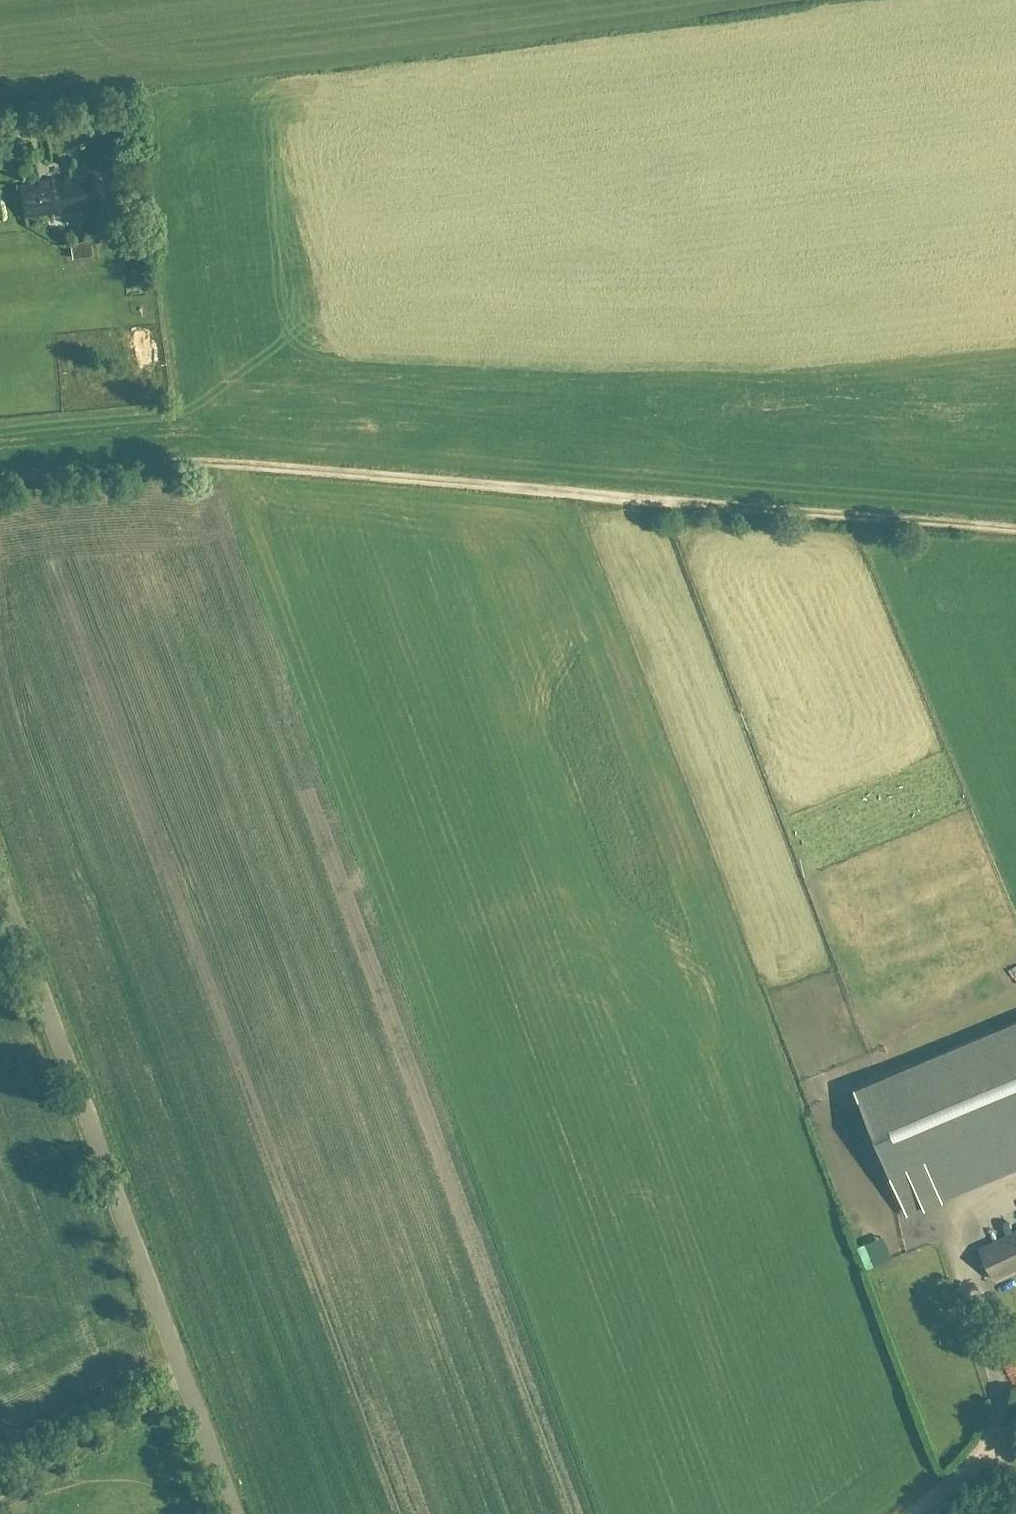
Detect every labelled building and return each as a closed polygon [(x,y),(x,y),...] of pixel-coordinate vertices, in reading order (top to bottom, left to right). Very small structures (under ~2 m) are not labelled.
[(130,169),(111,173),(119,215),(138,212),(130,169)] [(93,174),(20,186),(25,217),(98,205),(93,174)] [(855,1091),(906,1212),(1015,1166),(1015,1024),(855,1091)] [(1015,1269),(1015,1233),(980,1251),(995,1280),(1015,1269)]
